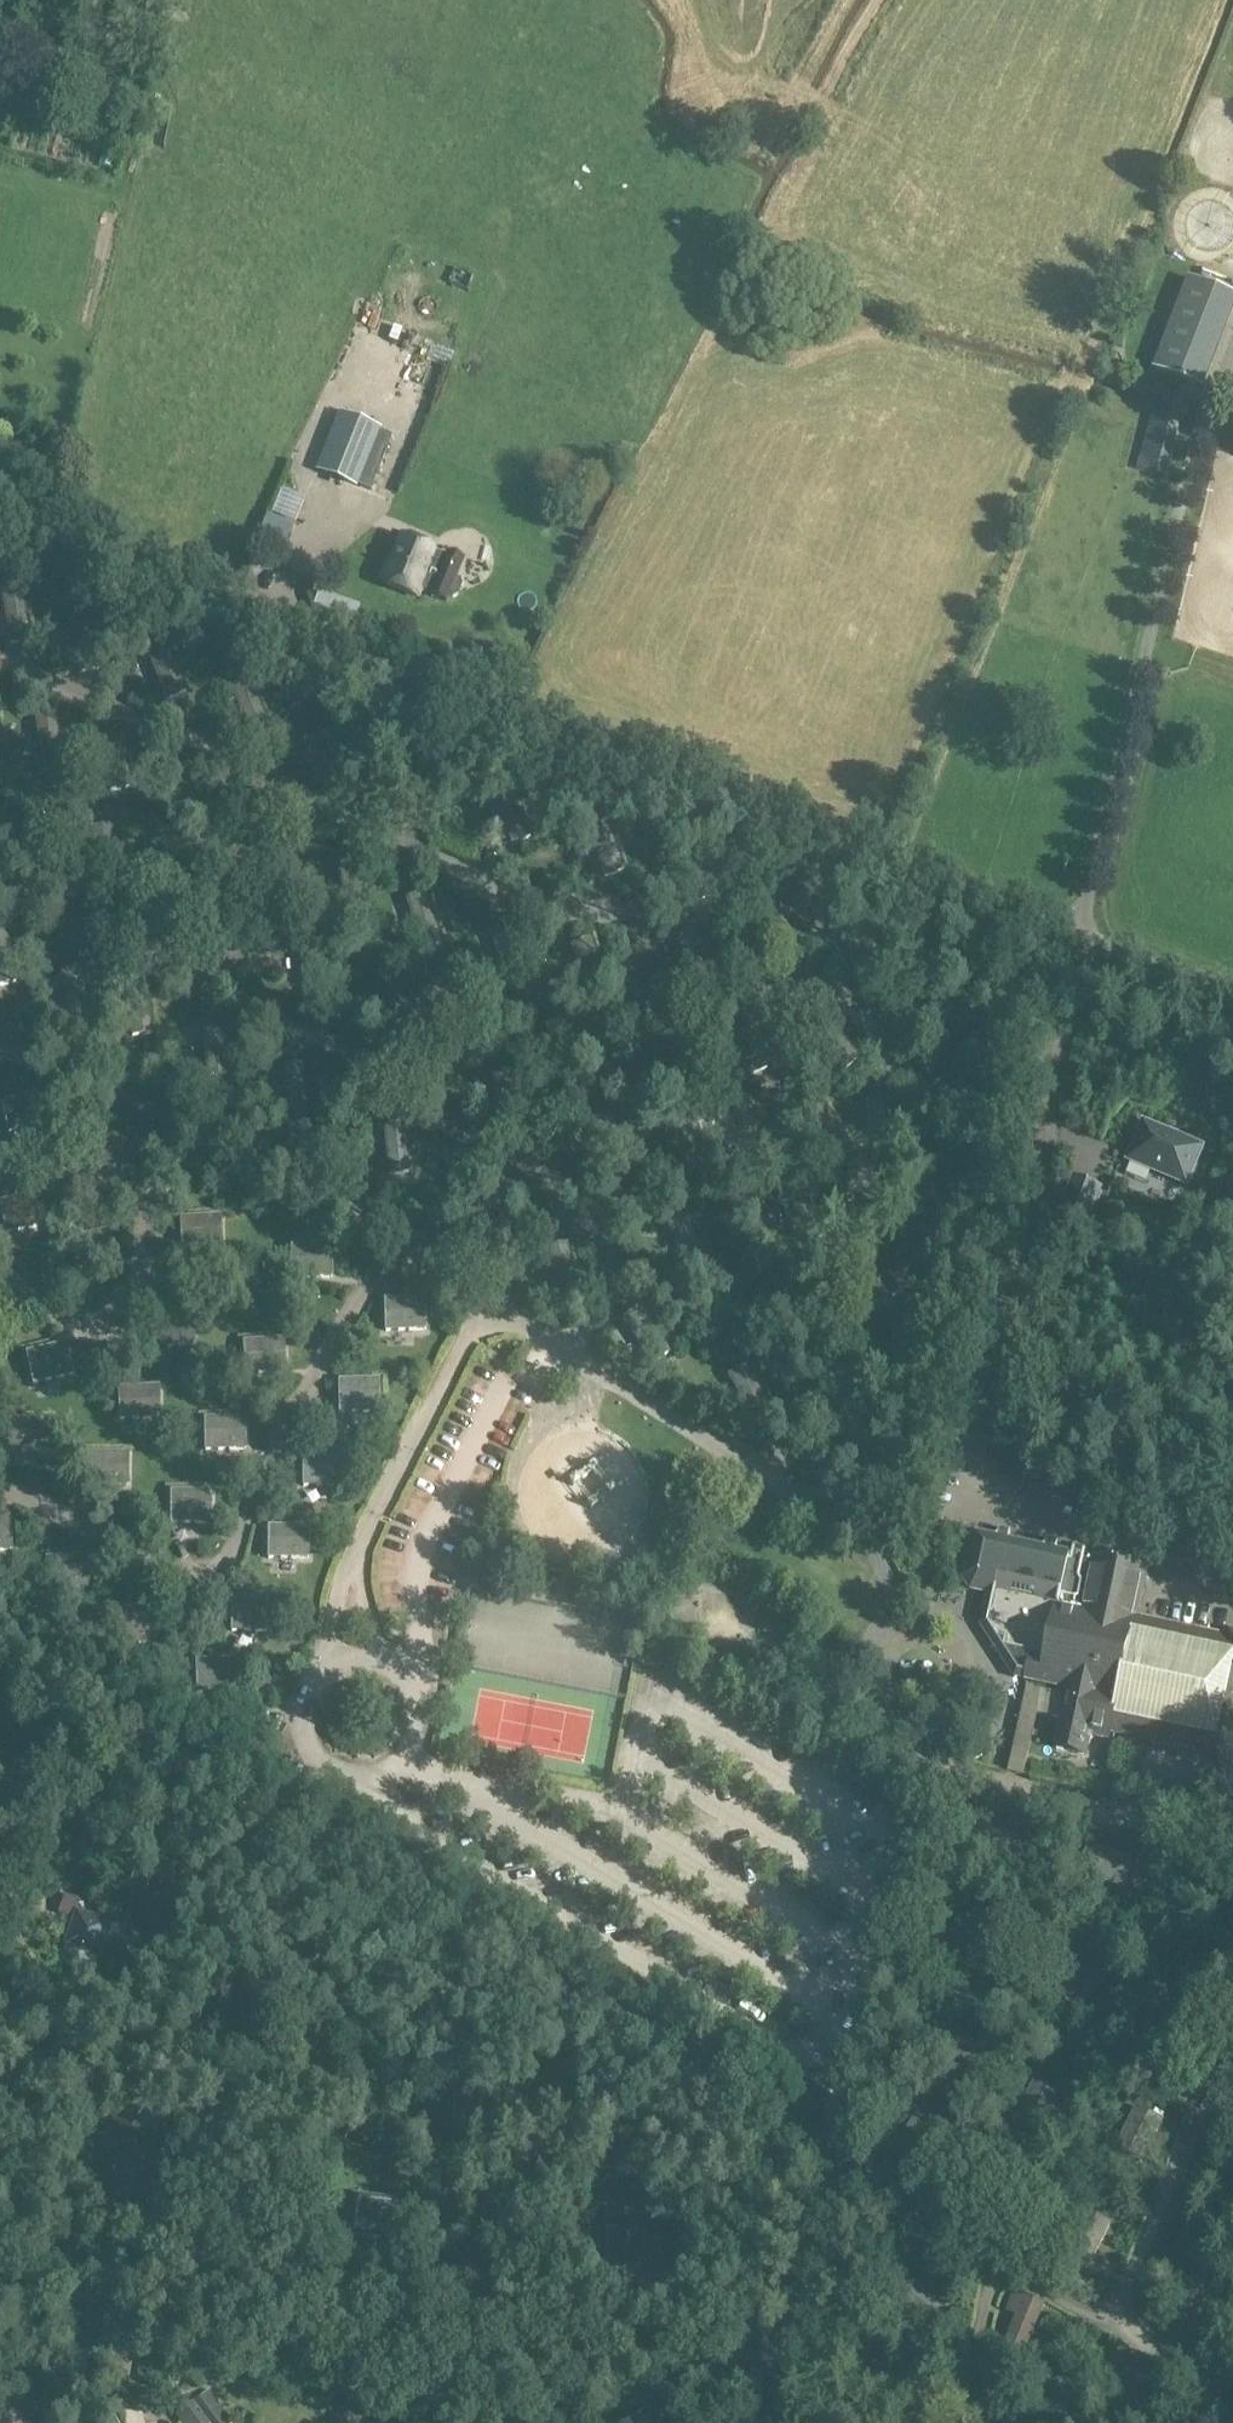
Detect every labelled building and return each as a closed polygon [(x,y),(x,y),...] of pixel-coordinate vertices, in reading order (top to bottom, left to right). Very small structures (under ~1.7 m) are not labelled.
[(1187,278),(1152,370),(1203,390),(1232,312),(1232,296),(1187,278)] [(379,431),(337,414),(315,470),(358,486),(379,431)] [(1180,424),(1150,416),(1136,470),(1166,478),(1180,424)] [(447,552),(445,557),(435,553),(400,537),(381,581),(416,597),(419,590),(429,594),(429,596),(446,603),(449,597),(453,598),(459,597),(463,586),(460,581),(456,579),(465,560),(447,552)] [(10,643),(30,640),(20,587),(1,590),(10,643)] [(79,672),(98,669),(89,616),(70,619),(79,672)] [(185,691),(164,642),(146,650),(167,699),(185,691)] [(269,732),(250,682),(232,689),(251,739),(269,732)] [(62,767),(54,713),(35,716),(42,770),(62,767)] [(530,837),(514,785),(495,791),(512,843),(530,837)] [(605,877),(624,871),(606,820),(587,827),(605,877)] [(91,828),(96,882),(116,880),(111,826),(91,828)] [(422,950),(441,944),(425,893),(406,899),(422,950)] [(525,974),(508,923),(490,929),(506,980),(525,974)] [(15,982),(5,929),(0,930),(0,985),(15,982)] [(590,940),(572,947),(590,997),(608,991),(590,940)] [(70,1024),(89,1021),(80,968),(61,971),(70,1024)] [(754,1017),(735,1022),(748,1074),(767,1069),(754,1017)] [(222,1021),(202,1023),(206,1076),(226,1074),(222,1021)] [(507,1128),(526,1123),(510,1071),(492,1077),(507,1128)] [(2,1102),(9,1134),(48,1125),(41,1094),(2,1102)] [(409,1172),(403,1119),(383,1121),(389,1175),(409,1172)] [(1203,1147),(1140,1121),(1124,1161),(1186,1187),(1203,1147)] [(1103,1188),(1074,1177),(1055,1225),(1084,1236),(1103,1188)] [(45,1226),(38,1195),(0,1203),(0,1205),(6,1234),(45,1226)] [(222,1248),(220,1217),(180,1219),(182,1251),(222,1248)] [(558,1301),(577,1298),(567,1245),(547,1249),(558,1301)] [(332,1278),(331,1247),(291,1248),(292,1280),(332,1278)] [(386,1332),(425,1330),(424,1299),(384,1301),(386,1332)] [(195,1346),(192,1314),(152,1317),(155,1349),(195,1346)] [(243,1343),(246,1374),(286,1371),(283,1340),(243,1343)] [(72,1376),(65,1345),(26,1354),(33,1384),(72,1376)] [(756,1423),(773,1413),(745,1367),(728,1377),(756,1423)] [(340,1413),(380,1412),(379,1380),(339,1381),(340,1413)] [(159,1387),(119,1389),(120,1420),(160,1419),(159,1387)] [(54,1391),(41,1392),(42,1410),(56,1409),(54,1391)] [(206,1451),(245,1450),(245,1418),(205,1420),(206,1451)] [(49,1421),(9,1419),(8,1451),(48,1453),(49,1421)] [(128,1454),(88,1454),(88,1485),(128,1486),(128,1454)] [(303,1487),(343,1486),(343,1455),(303,1455),(303,1487)] [(171,1524),(211,1524),(211,1492),(171,1492),(171,1524)] [(12,1550),(8,1519),(0,1520),(0,1552),(12,1550)] [(308,1527),(268,1528),(269,1559),(308,1559),(308,1527)] [(1070,1556),(1071,1554),(1056,1551),(1058,1542),(1048,1540),(1046,1547),(1009,1539),(1011,1532),(1000,1530),(998,1537),(976,1532),(966,1577),(973,1587),(995,1591),(987,1624),(997,1639),(1005,1641),(1003,1650),(1032,1657),(1027,1677),(1070,1686),(1068,1695),(1063,1721),(1056,1749),(1084,1755),(1089,1732),(1107,1735),(1107,1734),(1132,1616),(1143,1566),(1093,1555),(1092,1561),(1070,1556)] [(385,1562),(404,1565),(406,1552),(387,1549),(385,1562)] [(88,1588),(86,1557),(46,1559),(48,1591),(88,1588)] [(271,1633),(272,1601),(232,1601),(232,1632),(271,1633)] [(115,1646),(155,1645),(154,1613),(115,1614),(115,1646)] [(1107,1734),(1199,1753),(1198,1760),(1225,1766),(1232,1731),(1232,1630),(1228,1629),(1226,1636),(1132,1616),(1107,1734)] [(196,1661),(196,1693),(236,1692),(235,1660),(196,1661)] [(1068,1695),(1027,1686),(1009,1772),(1024,1775),(1036,1715),(1063,1721),(1068,1695)] [(1080,1873),(1124,1888),(1132,1860),(1089,1846),(1080,1873)] [(80,1900),(64,1895),(57,1915),(74,1921),(80,1900)] [(108,1925),(76,1914),(66,1946),(98,1956),(108,1925)] [(1034,2082),(1013,2122),(1038,2136),(1060,2096),(1034,2082)] [(1145,2158),(1163,2120),(1138,2108),(1120,2145),(1145,2158)] [(109,2132),(98,2135),(103,2151),(113,2148),(109,2132)] [(402,2203),(352,2196),(347,2233),(382,2237),(383,2230),(398,2232),(402,2203)] [(1093,2261),(1111,2223),(1086,2211),(1066,2247),(1093,2261)] [(1015,2294),(1008,2312),(1015,2315),(1002,2346),(1023,2354),(1043,2306),(1015,2294)] [(208,2391),(177,2414),(183,2422),(232,2422),(208,2391)] [(632,2420),(634,2422),(663,2422),(655,2407),(632,2420)]
